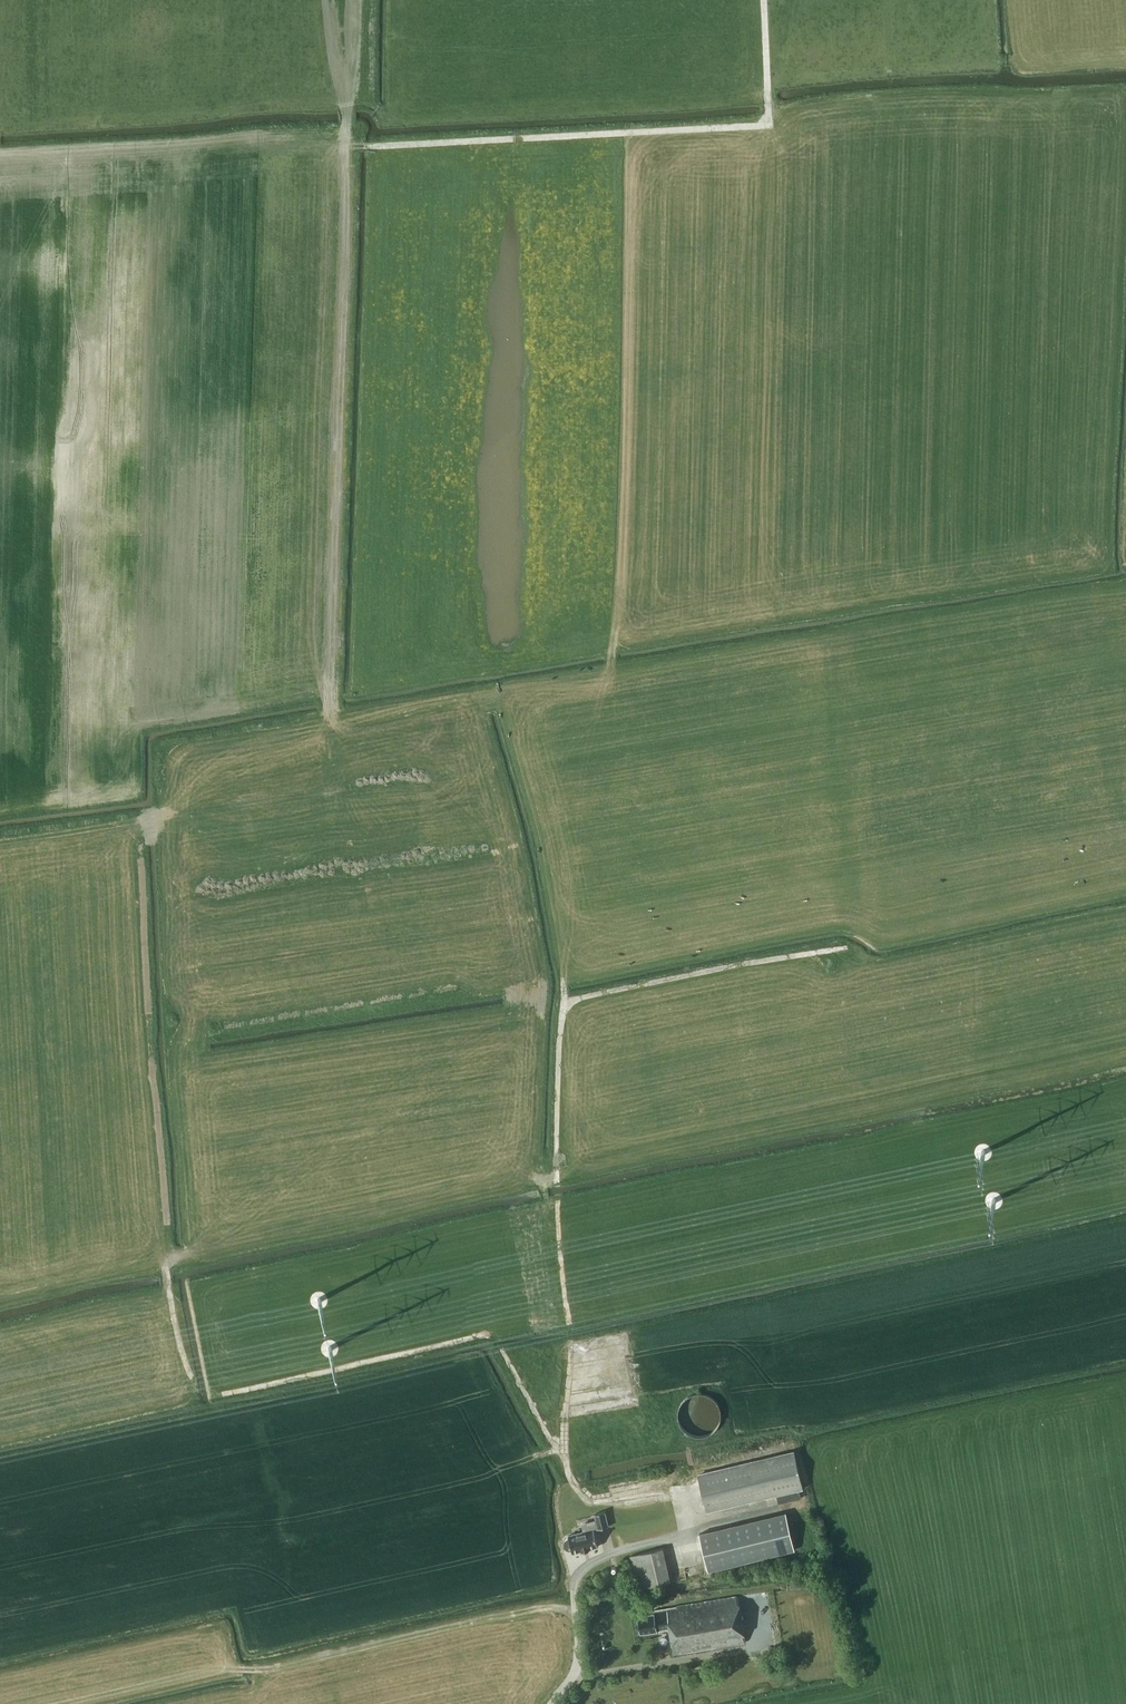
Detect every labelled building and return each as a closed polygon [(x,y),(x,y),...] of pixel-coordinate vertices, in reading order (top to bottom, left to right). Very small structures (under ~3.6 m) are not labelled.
[(679,1422),(712,1427),(716,1397),(684,1392),(679,1422)] [(804,1489),(794,1450),(698,1473),(707,1512),(777,1495),(779,1503),(801,1498),(799,1490),(804,1489)] [(608,1527),(606,1512),(596,1514),(597,1520),(582,1523),(584,1530),(568,1533),(568,1536),(566,1538),(565,1540),(566,1544),(567,1546),(570,1547),(570,1550),(580,1549),(580,1550),(588,1549),(587,1548),(597,1546),(594,1529),(598,1528),(598,1529),(608,1527)] [(786,1512),(771,1516),(699,1534),(708,1570),(780,1552),(795,1548),(786,1512)] [(671,1581),(663,1548),(630,1556),(638,1588),(671,1581)] [(674,1654),(746,1642),(738,1596),(655,1610),(655,1613),(638,1616),(641,1633),(658,1631),(658,1629),(670,1627),(674,1654)]
